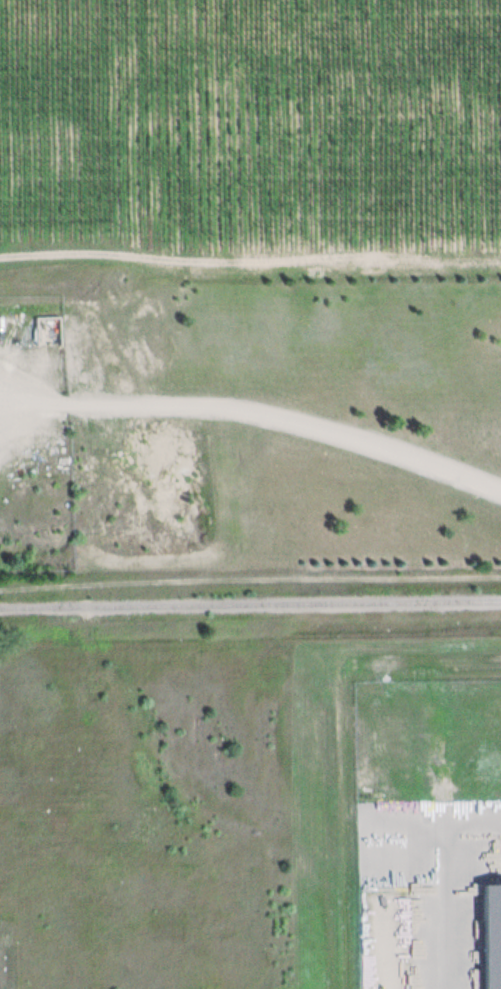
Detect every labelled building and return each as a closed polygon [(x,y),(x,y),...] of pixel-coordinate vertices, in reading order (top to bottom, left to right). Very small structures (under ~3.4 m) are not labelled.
[(40,316),(40,344),(65,344),(65,316),(40,316)] [(479,885),(480,988),(500,988),(500,885),(479,885)]
